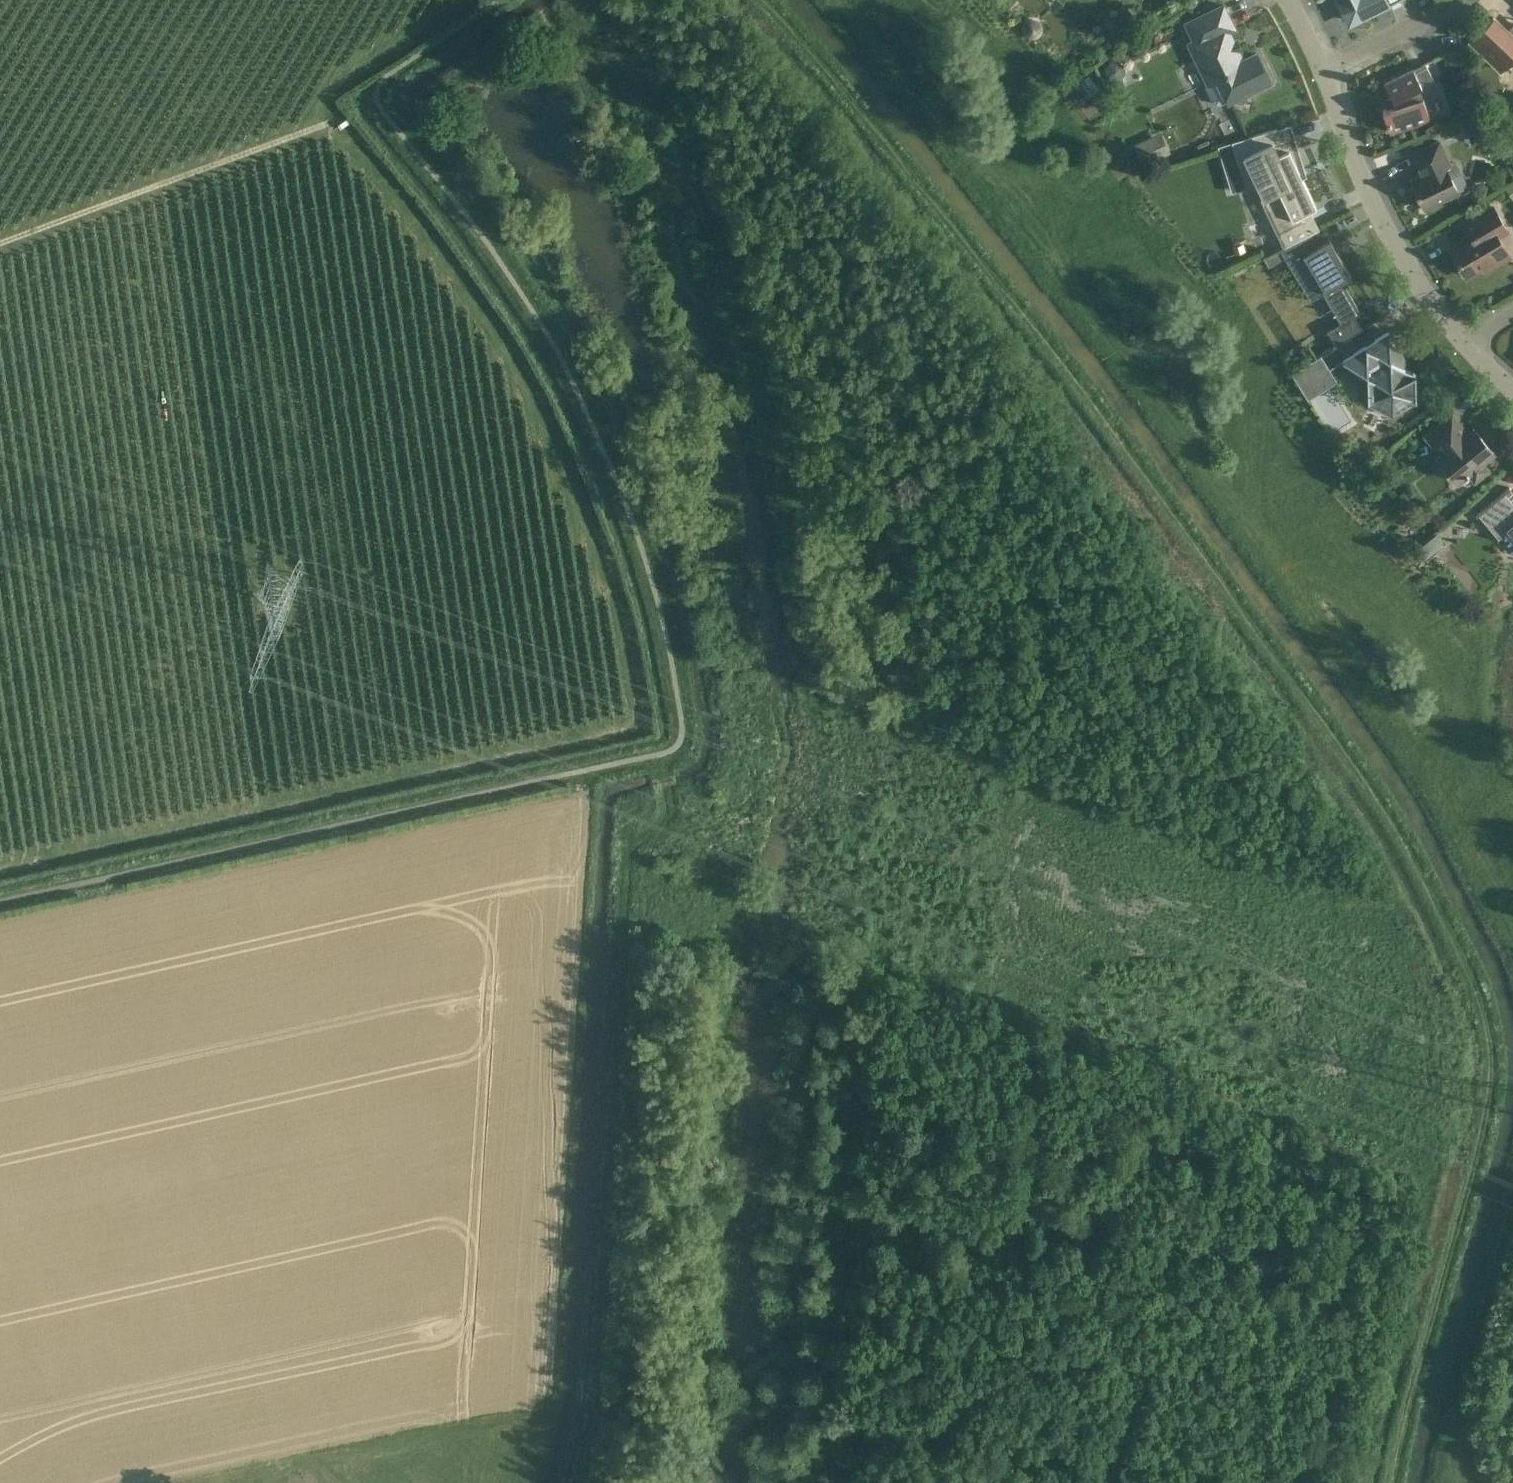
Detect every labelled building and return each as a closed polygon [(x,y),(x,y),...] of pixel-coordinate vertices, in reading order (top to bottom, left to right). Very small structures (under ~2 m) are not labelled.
[(1345,18),(1356,22),(1391,4),(1389,0),(1336,0),(1345,18)] [(1247,98),(1247,93),(1270,82),(1256,53),(1243,59),(1230,31),(1235,29),(1224,4),(1186,23),(1194,40),(1189,43),(1208,83),(1205,85),(1212,101),(1216,104),(1221,104),(1227,101),(1228,102),(1234,99),(1238,102),(1243,101),(1247,98)] [(1493,17),(1471,40),(1501,70),(1512,58),(1512,35),(1493,17)] [(1437,86),(1425,63),(1385,83),(1392,97),(1388,99),(1388,103),(1389,107),(1382,110),(1390,132),(1430,118),(1422,93),(1437,86)] [(1481,112),(1475,115),(1486,138),(1492,135),(1481,112)] [(1284,246),(1311,233),(1317,230),(1307,211),(1316,207),(1303,178),(1294,149),(1298,148),(1298,146),(1293,148),(1290,136),(1288,136),(1289,139),(1281,141),(1277,128),(1232,143),(1246,188),(1258,185),(1263,196),(1261,198),(1278,233),(1284,246)] [(1145,141),(1134,146),(1143,164),(1168,152),(1163,141),(1149,148),(1145,141)] [(1449,162),(1439,141),(1412,153),(1422,175),(1411,180),(1424,208),(1458,192),(1451,177),(1455,175),(1458,173),(1459,169),(1459,166),(1456,163),(1453,162),(1449,162)] [(1507,230),(1494,207),(1464,224),(1472,237),(1450,250),(1465,275),(1482,266),(1485,271),(1510,256),(1498,235),(1507,230)] [(1318,246),(1311,233),(1284,246),(1263,257),(1264,259),(1265,258),(1270,267),(1285,258),(1300,283),(1313,275),(1322,291),(1320,292),(1321,293),(1323,292),(1333,310),(1331,311),(1334,316),(1336,315),(1341,323),(1328,330),(1336,344),(1333,345),(1334,346),(1362,329),(1359,324),(1357,325),(1354,321),(1355,320),(1355,318),(1354,316),(1361,312),(1343,281),(1351,276),(1330,239),(1318,246)] [(1390,346),(1389,331),(1342,360),(1355,367),(1354,369),(1353,372),(1353,375),(1353,377),(1354,380),(1356,382),(1358,384),(1360,385),(1362,386),(1365,387),(1367,387),(1368,401),(1393,415),(1416,400),(1415,372),(1402,365),(1403,363),(1404,360),(1404,358),(1403,355),(1402,353),(1401,351),(1399,349),(1397,348),(1395,346),(1392,346),(1390,346)] [(1330,368),(1321,355),(1292,373),(1300,387),(1330,368)] [(1468,432),(1452,413),(1425,435),(1441,454),(1438,456),(1458,481),(1468,473),(1475,481),(1489,470),(1482,462),(1494,452),(1474,428),(1468,432)] [(1511,488),(1510,487),(1478,513),(1499,538),(1510,529),(1512,533),(1512,501),(1505,492),(1511,488)] [(1445,544),(1436,533),(1417,548),(1426,559),(1445,544)]
